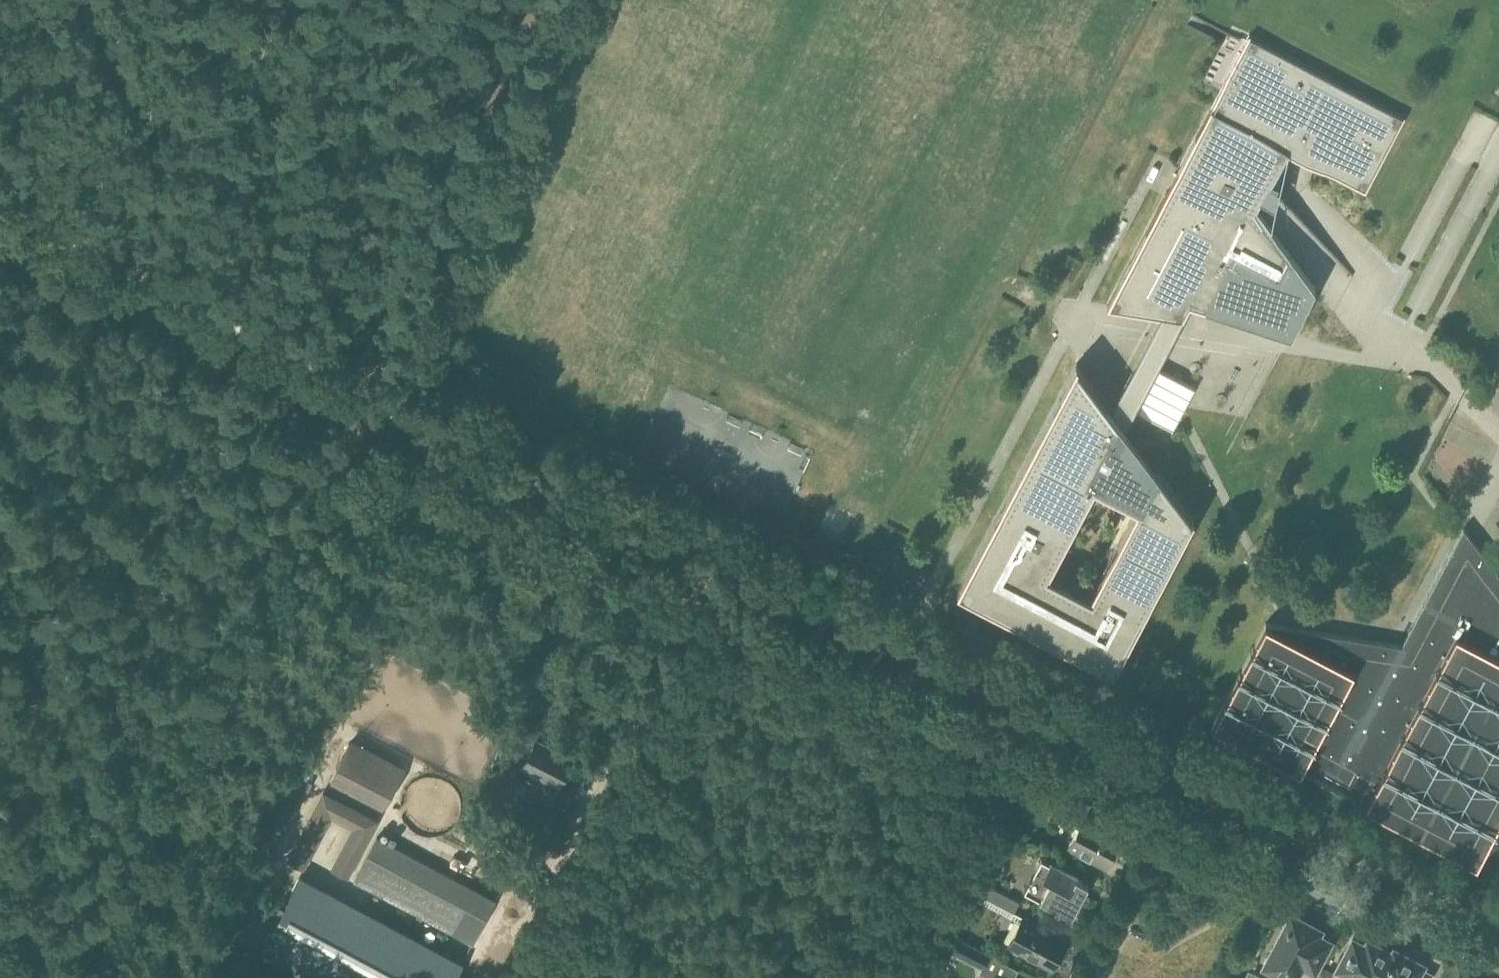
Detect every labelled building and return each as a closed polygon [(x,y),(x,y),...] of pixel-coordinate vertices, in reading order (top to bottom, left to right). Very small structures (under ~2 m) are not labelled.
[(1107,304),(1183,316),(1190,303),(1292,332),(1316,286),(1257,209),(1269,186),(1288,150),(1366,191),(1406,115),(1249,33),(1107,304)] [(1154,361),(1139,396),(1171,413),(1187,376),(1154,361)] [(1077,362),(957,590),(1113,672),(1195,517),(1077,362)] [(1213,724),(1301,770),(1306,760),(1365,791),(1360,801),(1492,871),(1498,858),(1498,572),(1464,526),(1402,644),(1266,622),(1213,724)] [(521,766),(560,786),(576,756),(537,736),(521,766)] [(332,778),(387,805),(406,766),(352,738),(332,778)] [(300,783),(296,791),(306,796),(310,787),(300,783)] [(333,817),(352,828),(331,869),(349,878),(380,820),(324,791),(287,860),(305,869),(333,817)] [(1070,844),(1082,850),(1081,852),(1107,866),(1123,836),(1085,816),(1092,804),(1068,792),(1056,813),(1080,826),(1070,844)] [(997,824),(992,834),(1002,839),(1007,828),(997,824)] [(379,835),(360,873),(477,936),(497,898),(379,835)] [(1073,914),(1089,883),(1043,859),(1026,890),(1073,914)] [(253,914),(241,938),(316,977),(455,977),(464,960),(302,873),(275,924),(253,914)] [(980,900),(987,896),(1015,911),(1020,900),(974,876),(965,893),(980,900)] [(1319,928),(1294,914),(1269,962),(1295,976),(1302,962),(1314,968),(1329,939),(1317,933),(1319,928)] [(1053,969),(1069,940),(1024,916),(1008,945),(1053,969)] [(984,966),(991,954),(956,935),(949,948),(984,966)] [(1353,971),(1349,977),(1381,977),(1394,953),(1370,940),(1367,945),(1355,939),(1341,964),(1353,971)] [(1394,953),(1381,977),(1428,977),(1431,974),(1418,967),(1421,962),(1396,949),(1394,953)] [(1250,969),(1245,977),(1267,977),(1250,969)]
